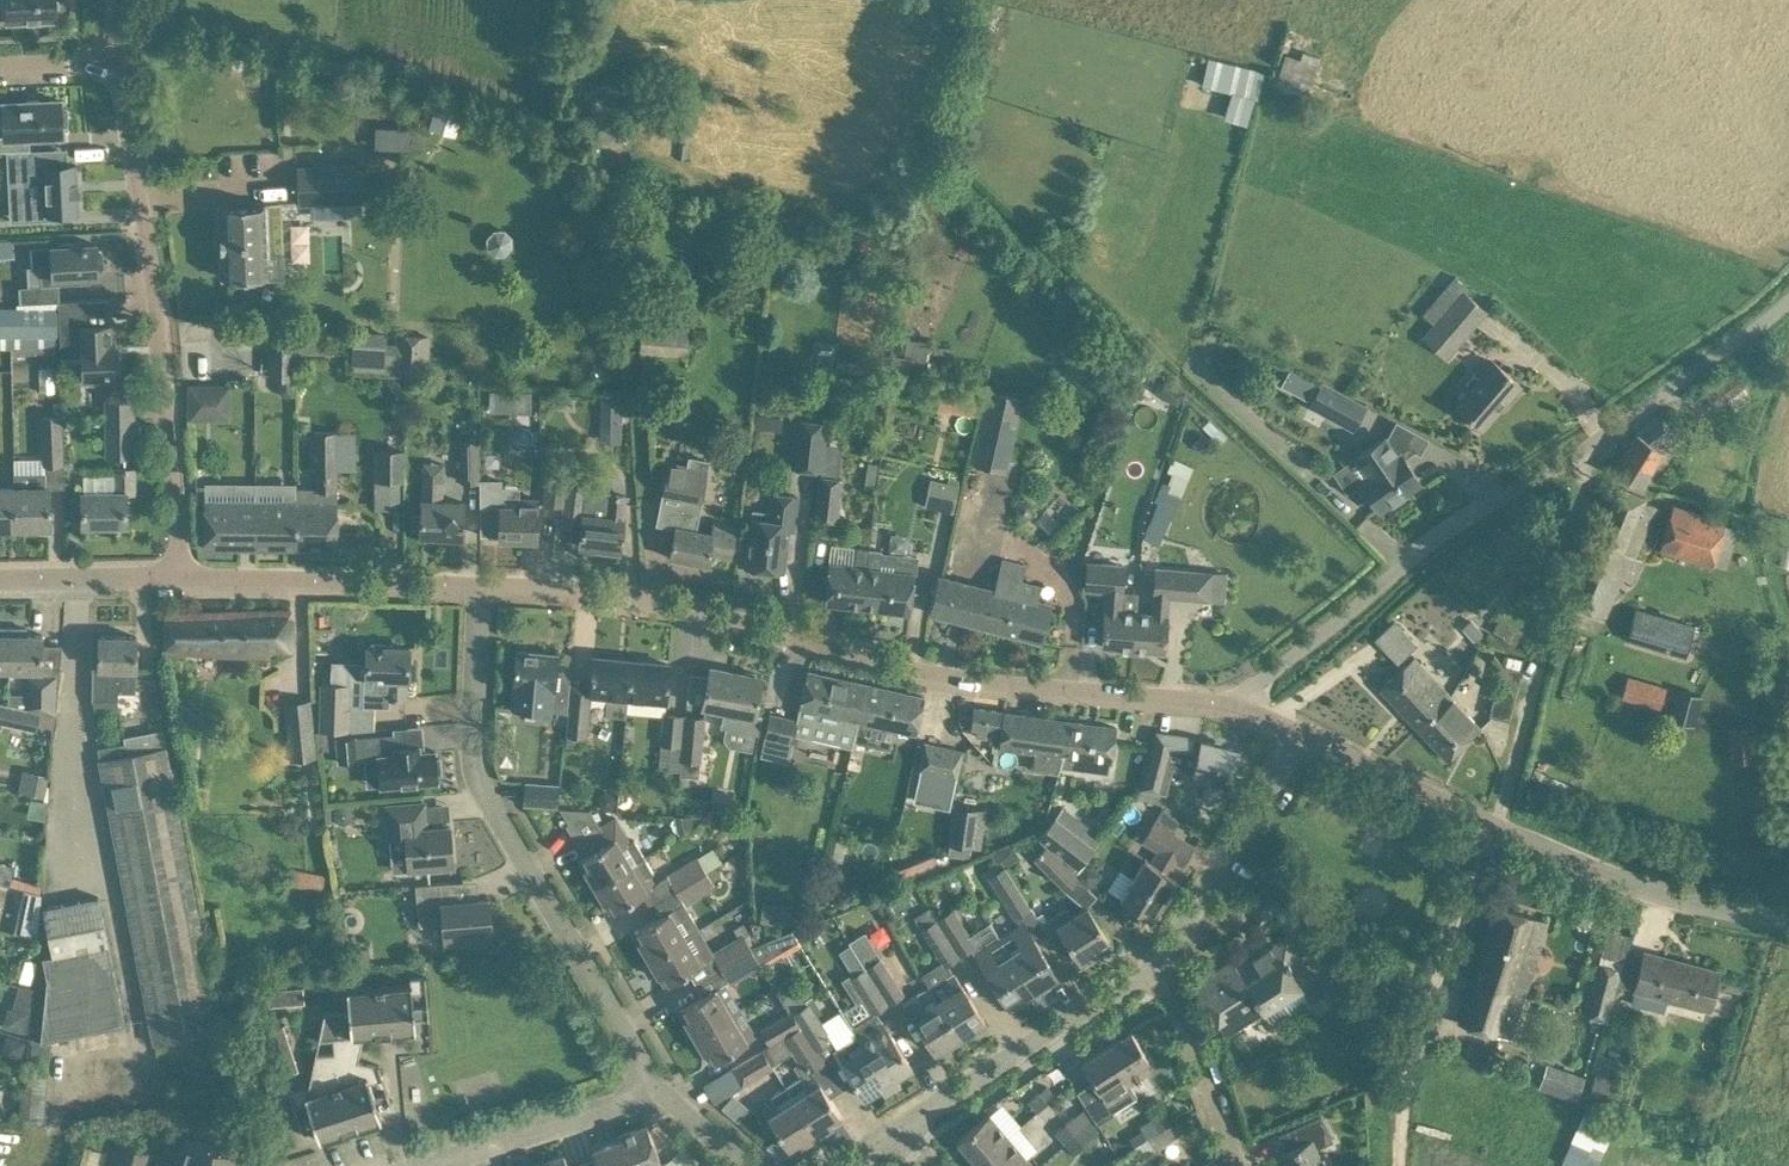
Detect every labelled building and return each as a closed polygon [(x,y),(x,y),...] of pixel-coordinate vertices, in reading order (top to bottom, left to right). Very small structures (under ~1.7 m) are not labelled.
[(7,21),(57,19),(57,14),(60,10),(60,2),(58,0),(6,0),(7,21)] [(1319,56),(1303,50),(1300,59),(1285,54),(1275,81),(1306,92),(1319,56)] [(1256,99),(1263,73),(1209,58),(1202,84),(1256,99)] [(43,100),(40,100),(40,99),(26,99),(26,100),(23,100),(24,101),(4,102),(5,133),(0,135),(0,150),(7,150),(30,149),(30,134),(31,134),(31,135),(32,135),(32,134),(33,134),(39,133),(39,134),(40,134),(44,134),(44,133),(62,132),(62,124),(68,124),(68,107),(61,107),(61,99),(43,100)] [(436,103),(432,128),(457,132),(461,107),(436,103)] [(954,143),(960,122),(949,119),(942,139),(954,143)] [(76,181),(76,163),(43,165),(42,148),(30,149),(7,150),(7,152),(9,152),(11,181),(26,181),(28,218),(71,215),(72,218),(73,218),(73,211),(78,211),(77,193),(80,193),(79,192),(76,192),(76,182),(79,182),(79,181),(76,181)] [(363,201),(362,164),(297,167),(299,204),(363,201)] [(282,275),(279,204),(222,206),(223,230),(220,230),(221,237),(223,237),(224,246),(221,246),(221,253),(224,253),(225,277),(239,277),(239,282),(254,281),(254,276),(282,275)] [(860,251),(861,234),(849,233),(848,250),(860,251)] [(51,246),(35,247),(36,265),(31,265),(32,285),(41,284),(58,283),(84,282),(84,275),(98,274),(98,268),(101,268),(104,265),(103,252),(100,249),(97,249),(97,243),(75,244),(72,242),(62,242),(60,245),(57,245),(51,246)] [(1432,325),(1420,339),(1445,360),(1486,312),(1461,291),(1464,287),(1453,278),(1421,316),(1432,325)] [(60,345),(82,344),(83,378),(86,378),(86,381),(100,380),(100,377),(114,377),(114,372),(119,371),(118,357),(114,357),(113,343),(111,343),(110,324),(88,325),(86,299),(58,300),(60,345)] [(58,352),(58,307),(0,308),(0,348),(12,348),(12,354),(58,352)] [(641,352),(687,356),(689,326),(643,323),(641,352)] [(357,329),(356,365),(427,369),(428,332),(357,329)] [(298,377),(298,334),(269,334),(269,377),(298,377)] [(827,369),(832,343),(813,340),(809,366),(827,369)] [(926,379),(928,359),(897,355),(895,375),(926,379)] [(861,373),(862,362),(838,359),(836,370),(861,373)] [(1469,389),(1456,404),(1465,412),(1483,427),(1521,384),(1494,360),(1479,377),(1474,375),(1466,384),(1469,389)] [(1701,389),(1716,407),(1743,385),(1727,367),(1701,389)] [(1365,405),(1322,382),(1310,405),(1353,428),(1365,405)] [(215,385),(215,404),(230,404),(230,385),(215,385)] [(974,416),(979,395),(945,387),(940,408),(974,416)] [(1180,404),(1184,393),(1174,389),(1170,400),(1180,404)] [(602,390),(600,431),(621,432),(622,419),(630,419),(631,392),(602,390)] [(1007,471),(1023,398),(988,390),(971,463),(1007,471)] [(106,456),(111,456),(134,455),(134,400),(105,401),(106,456)] [(1659,446),(1675,432),(1659,414),(1637,432),(1614,470),(1643,488),(1666,450),(1659,446)] [(64,485),(63,464),(61,415),(41,416),(42,458),(14,459),(14,487),(15,526),(51,526),(50,486),(64,485)] [(820,471),(826,422),(796,418),(790,468),(820,471)] [(1218,428),(1209,419),(1202,426),(1211,435),(1218,428)] [(842,478),(836,477),(839,446),(825,444),(828,422),(826,422),(820,471),(821,471),(816,518),(837,521),(842,478)] [(336,502),(337,431),(315,431),(314,489),(296,489),(297,548),(338,548),(339,502),(336,502)] [(1135,444),(1139,435),(1128,431),(1124,440),(1135,444)] [(1365,498),(1369,496),(1379,510),(1389,502),(1391,506),(1408,495),(1405,491),(1420,481),(1404,457),(1416,450),(1396,439),(1389,444),(1384,437),(1356,455),(1370,475),(1356,485),(1365,498)] [(479,480),(480,439),(462,439),(461,480),(479,480)] [(376,478),(405,479),(406,451),(377,450),(376,478)] [(711,532),(696,529),(708,467),(668,459),(662,492),(682,496),(670,557),(707,564),(710,554),(731,558),(737,524),(713,520),(711,532)] [(879,464),(868,462),(864,486),(874,488),(879,464)] [(116,491),(83,492),(83,525),(127,525),(126,492),(135,492),(135,467),(116,468),(116,491)] [(564,506),(568,470),(548,468),(544,503),(564,506)] [(620,550),(624,519),(623,519),(626,495),(586,490),(588,473),(568,470),(564,506),(561,526),(581,528),(579,545),(620,550)] [(1168,484),(1160,480),(1152,498),(1159,501),(1143,537),(1158,544),(1187,477),(1174,471),(1168,484)] [(479,480),(478,533),(499,533),(499,539),(537,540),(538,498),(500,497),(500,476),(479,476),(479,480)] [(932,478),(926,505),(954,512),(961,479),(950,476),(949,481),(932,478)] [(422,499),(420,535),(463,537),(465,501),(442,500),(443,480),(423,479),(422,499)] [(1569,600),(1607,616),(1622,579),(1634,584),(1643,563),(1635,560),(1658,507),(1645,502),(1647,497),(1618,485),(1569,600)] [(15,526),(14,487),(0,487),(0,527),(15,526)] [(297,548),(296,489),(284,489),(284,501),(255,501),(255,547),(297,548)] [(794,530),(798,495),(772,492),(770,511),(753,509),(746,566),(750,566),(749,569),(752,572),(761,573),(764,570),(764,568),(783,570),(789,529),(794,530)] [(255,547),(255,501),(205,501),(205,547),(255,547)] [(1727,567),(1738,528),(1723,524),(1724,519),(1672,503),(1658,549),(1710,565),(1711,562),(1727,567)] [(863,607),(868,565),(870,547),(858,546),(856,563),(829,560),(824,602),(863,607)] [(919,563),(881,558),(882,549),(870,547),(868,565),(863,607),(913,612),(919,563)] [(1123,565),(1119,565),(1120,553),(1096,551),(1095,563),(1088,562),(1086,588),(1107,590),(1102,645),(1133,648),(1136,612),(1137,592),(1121,590),(1123,565)] [(1052,603),(1036,599),(1040,584),(1022,579),(1026,563),(1001,557),(993,588),(938,575),(929,612),(1042,640),(1052,603)] [(1169,595),(1190,597),(1223,600),(1226,573),(1156,567),(1152,613),(1136,612),(1133,648),(1164,651),(1169,595)] [(1626,637),(1685,655),(1694,625),(1636,606),(1626,637)] [(270,649),(292,651),(291,608),(192,612),(192,611),(165,612),(167,651),(270,658),(270,649)] [(1475,642),(1485,633),(1471,618),(1462,627),(1475,642)] [(1417,645),(1394,620),(1374,638),(1397,663),(1417,645)] [(10,627),(0,626),(0,669),(9,669),(10,627)] [(43,634),(28,634),(28,627),(10,627),(9,669),(27,669),(27,689),(26,707),(41,710),(60,714),(60,669),(49,668),(49,674),(42,674),(43,634)] [(118,691),(136,691),(137,636),(99,635),(99,666),(93,666),(92,700),(118,700),(118,691)] [(365,673),(364,704),(391,705),(391,698),(406,698),(407,678),(408,678),(409,647),(368,646),(367,673),(365,673)] [(515,685),(513,708),(543,710),(567,712),(571,669),(557,668),(558,653),(517,649),(514,685),(515,685)] [(625,717),(626,711),(631,660),(593,656),(590,693),(607,694),(605,715),(625,717)] [(1417,727),(1451,695),(1414,656),(1380,687),(1417,727)] [(631,660),(627,697),(666,700),(669,664),(631,660)] [(1521,669),(1502,664),(1489,715),(1508,720),(1521,669)] [(747,670),(744,674),(710,667),(703,705),(725,709),(722,726),(756,733),(759,715),(755,714),(762,677),(758,676),(756,672),(747,670)] [(800,706),(797,719),(854,731),(855,732),(858,719),(865,683),(808,670),(800,706)] [(1660,709),(1666,686),(1629,675),(1622,698),(1660,709)] [(322,682),(320,730),(349,731),(350,683),(322,682)] [(865,683),(858,719),(916,732),(925,696),(865,683)] [(1695,725),(1703,695),(1677,688),(1669,718),(1695,725)] [(26,707),(27,689),(9,689),(8,703),(26,707)] [(1451,695),(1417,727),(1447,759),(1481,727),(1451,695)] [(315,756),(309,698),(282,701),(288,759),(315,756)] [(26,707),(8,703),(0,701),(0,725),(2,725),(4,718),(37,726),(41,710),(26,707)] [(566,742),(566,747),(578,748),(578,742),(585,742),(585,736),(588,706),(569,704),(569,707),(566,742)] [(1000,744),(1004,711),(974,707),(971,727),(978,728),(977,735),(992,738),(991,743),(1000,744)] [(1065,757),(1070,720),(1004,711),(1000,744),(999,747),(1037,752),(1034,769),(1060,772),(1062,766),(1065,757)] [(798,720),(797,719),(769,713),(760,752),(789,759),(795,735),(798,720)] [(685,717),(683,716),(665,714),(660,768),(680,770),(679,775),(680,775),(685,717)] [(703,718),(687,717),(685,717),(680,775),(699,776),(703,718)] [(1108,772),(1109,762),(1112,762),(1117,727),(1070,720),(1065,757),(1062,766),(1108,772)] [(170,767),(166,746),(162,728),(124,735),(126,743),(99,748),(154,1043),(220,1030),(175,791),(183,789),(178,766),(170,767)] [(327,730),(316,731),(318,751),(329,750),(327,730)] [(1156,732),(1141,787),(1152,790),(1149,799),(1157,801),(1159,792),(1170,749),(1179,750),(1192,752),(1194,737),(1181,735),(1156,732)] [(355,735),(337,737),(339,761),(357,760),(357,758),(379,756),(381,786),(438,781),(437,774),(442,773),(440,757),(436,757),(435,750),(420,751),(419,745),(396,747),(395,733),(355,736),(355,735)] [(1206,782),(1202,798),(1218,803),(1225,775),(1232,777),(1239,749),(1201,739),(1190,778),(1206,782)] [(925,742),(915,783),(920,784),(917,795),(947,803),(950,791),(952,792),(962,751),(925,742)] [(49,774),(22,769),(18,791),(45,795),(49,774)] [(560,783),(527,781),(525,805),(558,807),(560,783)] [(1141,787),(1135,795),(1149,799),(1152,790),(1141,787)] [(425,802),(386,805),(389,838),(405,837),(408,869),(408,870),(454,866),(450,825),(427,827),(425,802)] [(353,818),(352,808),(345,803),(334,808),(335,818),(344,824),(353,818)] [(960,805),(959,844),(983,845),(985,806),(960,805)] [(695,825),(692,814),(675,815),(679,833),(695,825)] [(737,836),(740,819),(723,816),(721,834),(737,836)] [(634,839),(630,842),(615,817),(576,840),(585,855),(579,858),(595,885),(644,856),(634,839)] [(1074,874),(1099,841),(1085,830),(1080,836),(1055,817),(1052,820),(1038,836),(1047,846),(1074,874)] [(1183,864),(1194,846),(1154,821),(1142,839),(1159,849),(1151,862),(1145,858),(1121,898),(1152,916),(1176,876),(1170,872),(1177,860),(1183,864)] [(935,848),(923,831),(909,841),(922,858),(935,848)] [(1011,842),(994,849),(1005,867),(1020,857),(1011,842)] [(1079,878),(1074,874),(1047,846),(1035,858),(1066,890),(1079,878)] [(706,872),(706,871),(722,861),(714,848),(667,876),(675,891),(706,872)] [(655,885),(649,875),(654,872),(644,856),(595,885),(610,911),(655,885)] [(1499,889),(1509,862),(1500,858),(1490,885),(1499,889)] [(1089,889),(1102,873),(1088,861),(1085,864),(1074,874),(1079,878),(1089,889)] [(323,891),(326,873),(293,867),(290,885),(323,891)] [(1014,918),(1030,907),(1004,867),(988,877),(1014,918)] [(683,904),(715,886),(706,872),(675,891),(682,902),(683,904)] [(450,881),(426,883),(414,884),(418,926),(442,924),(444,943),(493,939),(490,898),(452,901),(450,881)] [(6,905),(10,885),(6,884),(0,883),(0,903),(6,905)] [(1261,923),(1284,908),(1269,885),(1246,900),(1261,923)] [(890,903),(886,893),(874,898),(878,908),(890,903)] [(124,1024),(112,964),(99,895),(43,906),(52,953),(42,955),(46,978),(41,1036),(32,1036),(23,1118),(44,1120),(52,1038),(124,1024)] [(698,929),(683,904),(682,902),(633,931),(649,958),(698,929)] [(1525,995),(1541,942),(1548,920),(1495,904),(1472,979),(1525,995)] [(1053,917),(1067,940),(1080,960),(1095,950),(1098,954),(1113,944),(1088,905),(1072,915),(1067,908),(1053,917)] [(953,909),(937,918),(930,906),(928,907),(958,955),(975,944),(953,909)] [(943,964),(958,955),(928,907),(913,917),(943,964)] [(1045,954),(1029,930),(1024,922),(1011,930),(999,937),(1035,994),(1050,985),(1047,981),(1057,974),(1045,954)] [(714,955),(713,954),(698,929),(649,958),(665,984),(714,955)] [(751,948),(759,961),(762,966),(798,945),(789,931),(750,947),(751,948)] [(865,931),(849,941),(851,944),(866,967),(888,1003),(904,993),(882,957),(865,931)] [(1324,993),(1296,950),(1298,949),(1288,933),(1273,943),(1274,945),(1238,968),(1265,1010),(1264,1010),(1274,1026),(1324,993)] [(751,948),(750,947),(744,936),(713,954),(714,955),(721,967),(751,948)] [(1021,1003),(1035,994),(999,937),(987,945),(975,952),(996,985),(1009,1005),(1019,999),(1021,1003)] [(728,979),(759,961),(751,948),(721,967),(728,979)] [(1663,1011),(1666,997),(1709,1008),(1719,971),(1644,951),(1631,1002),(1663,1011)] [(21,957),(15,978),(31,983),(37,962),(21,957)] [(1265,1010),(1238,968),(1232,959),(1193,984),(1226,1035),(1264,1010),(1265,1010)] [(1583,1014),(1606,1020),(1620,967),(1597,961),(1583,1014)] [(854,974),(850,977),(873,1013),(876,1010),(888,1003),(866,967),(854,974)] [(930,988),(960,1036),(973,1028),(978,1035),(989,1028),(954,972),(930,988)] [(369,1083),(383,1078),(379,1064),(377,1064),(378,1065),(358,1061),(363,1035),(416,1030),(415,1019),(428,1018),(428,1019),(430,1019),(428,1004),(427,1004),(427,1005),(414,1006),(413,992),(427,991),(426,976),(424,976),(410,978),(411,984),(347,989),(349,1008),(324,1010),(318,1040),(319,1040),(320,1040),(333,1038),(334,1053),(317,1054),(315,1053),(308,1088),(291,1093),(291,1092),(289,1093),(294,1107),(308,1103),(312,1116),(300,1120),(298,1120),(303,1134),(304,1133),(304,1132),(316,1128),(320,1139),(381,1119),(378,1108),(390,1104),(391,1105),(392,1105),(388,1091),(386,1092),(374,1096),(369,1083)] [(1512,1038),(1525,995),(1472,979),(1459,1022),(1512,1038)] [(1724,989),(1742,994),(1744,986),(1726,982),(1724,989)] [(13,983),(8,1028),(35,1031),(40,986),(13,983)] [(740,1009),(730,994),(724,983),(679,1009),(687,1022),(685,1023),(685,1024),(686,1028),(687,1033),(689,1037),(690,1038),(740,1009)] [(832,1038),(809,1002),(807,998),(812,995),(805,984),(784,997),(801,1025),(816,1048),(832,1038)] [(305,1002),(304,986),(266,990),(267,1006),(305,1002)] [(948,1044),(960,1036),(930,988),(915,992),(918,996),(906,1003),(941,1058),(952,1051),(948,1044)] [(1572,1012),(1577,998),(1558,991),(1553,1004),(1572,1012)] [(768,1045),(801,1025),(784,997),(783,998),(791,1010),(759,1031),(768,1045)] [(756,1036),(749,1024),(740,1009),(690,1038),(691,1041),(694,1044),(697,1047),(701,1050),(703,1049),(711,1062),(756,1036)] [(881,1018),(871,1024),(866,1016),(851,1026),(856,1033),(892,1090),(901,1085),(896,1077),(912,1066),(881,1018)] [(299,1069),(284,1024),(268,1029),(284,1074),(299,1069)] [(824,1061),(816,1048),(801,1025),(768,1045),(768,1046),(782,1037),(806,1073),(824,1061)] [(1138,1097),(1129,1082),(1154,1066),(1132,1031),(1106,1047),(1138,1097)] [(843,1041),(832,1048),(864,1097),(880,1087),(885,1095),(892,1090),(856,1033),(843,1041)] [(6,1035),(1,1054),(21,1059),(26,1040),(6,1035)] [(1097,1123),(1138,1097),(1106,1047),(1081,1063),(1097,1088),(1081,1098),(1097,1123)] [(1609,1047),(1607,1055),(1601,1053),(1594,1076),(1595,1076),(1589,1095),(1603,1099),(1609,1081),(1611,1081),(1620,1051),(1609,1047)] [(742,1084),(773,1066),(763,1049),(732,1067),(742,1084)] [(211,1065),(205,1073),(209,1089),(231,1084),(226,1062),(211,1065)] [(1531,1064),(1526,1079),(1540,1084),(1539,1087),(1576,1100),(1585,1075),(1548,1062),(1545,1069),(1531,1064)] [(786,1086),(817,1134),(843,1118),(815,1074),(804,1081),(801,1076),(786,1086)] [(791,1151),(817,1134),(786,1086),(771,1095),(773,1099),(762,1107),(791,1151)] [(1038,1093),(1028,1101),(1038,1112),(1047,1104),(1038,1093)] [(1159,1129),(1171,1122),(1164,1111),(1152,1119),(1159,1129)] [(977,1162),(1008,1136),(989,1113),(958,1140),(977,1162)] [(1286,1149),(1279,1153),(1285,1165),(1324,1165),(1316,1148),(1333,1140),(1321,1113),(1308,1119),(1286,1130),(1287,1131),(1293,1127),(1301,1142),(1286,1149)] [(1614,1125),(1585,1113),(1563,1163),(1570,1165),(1596,1165),(1614,1125)] [(1064,1143),(1074,1135),(1084,1127),(1075,1116),(1056,1133),(1064,1143)] [(1147,1136),(1159,1129),(1152,1119),(1140,1126),(1147,1137),(1147,1136)] [(1153,1148),(1165,1140),(1178,1132),(1171,1122),(1159,1129),(1147,1136),(1152,1145),(1153,1148)] [(630,1165),(654,1165),(661,1163),(647,1124),(619,1134),(630,1165)] [(592,1150),(598,1165),(630,1165),(619,1134),(618,1135),(620,1140),(592,1150)] [(239,1151),(184,1135),(175,1165),(235,1165),(239,1151)] [(1074,1135),(1064,1143),(1073,1154),(1084,1145),(1074,1135)] [(977,1162),(980,1165),(1018,1165),(1028,1158),(1008,1136),(977,1162)] [(1141,1156),(1153,1148),(1152,1145),(1147,1136),(1147,1137),(1134,1144),(1141,1156)] [(106,1165),(143,1165),(147,1151),(112,1142),(106,1165)] [(101,1149),(84,1145),(79,1165),(97,1165),(101,1149)] [(535,1165),(568,1165),(564,1154),(535,1165)]
